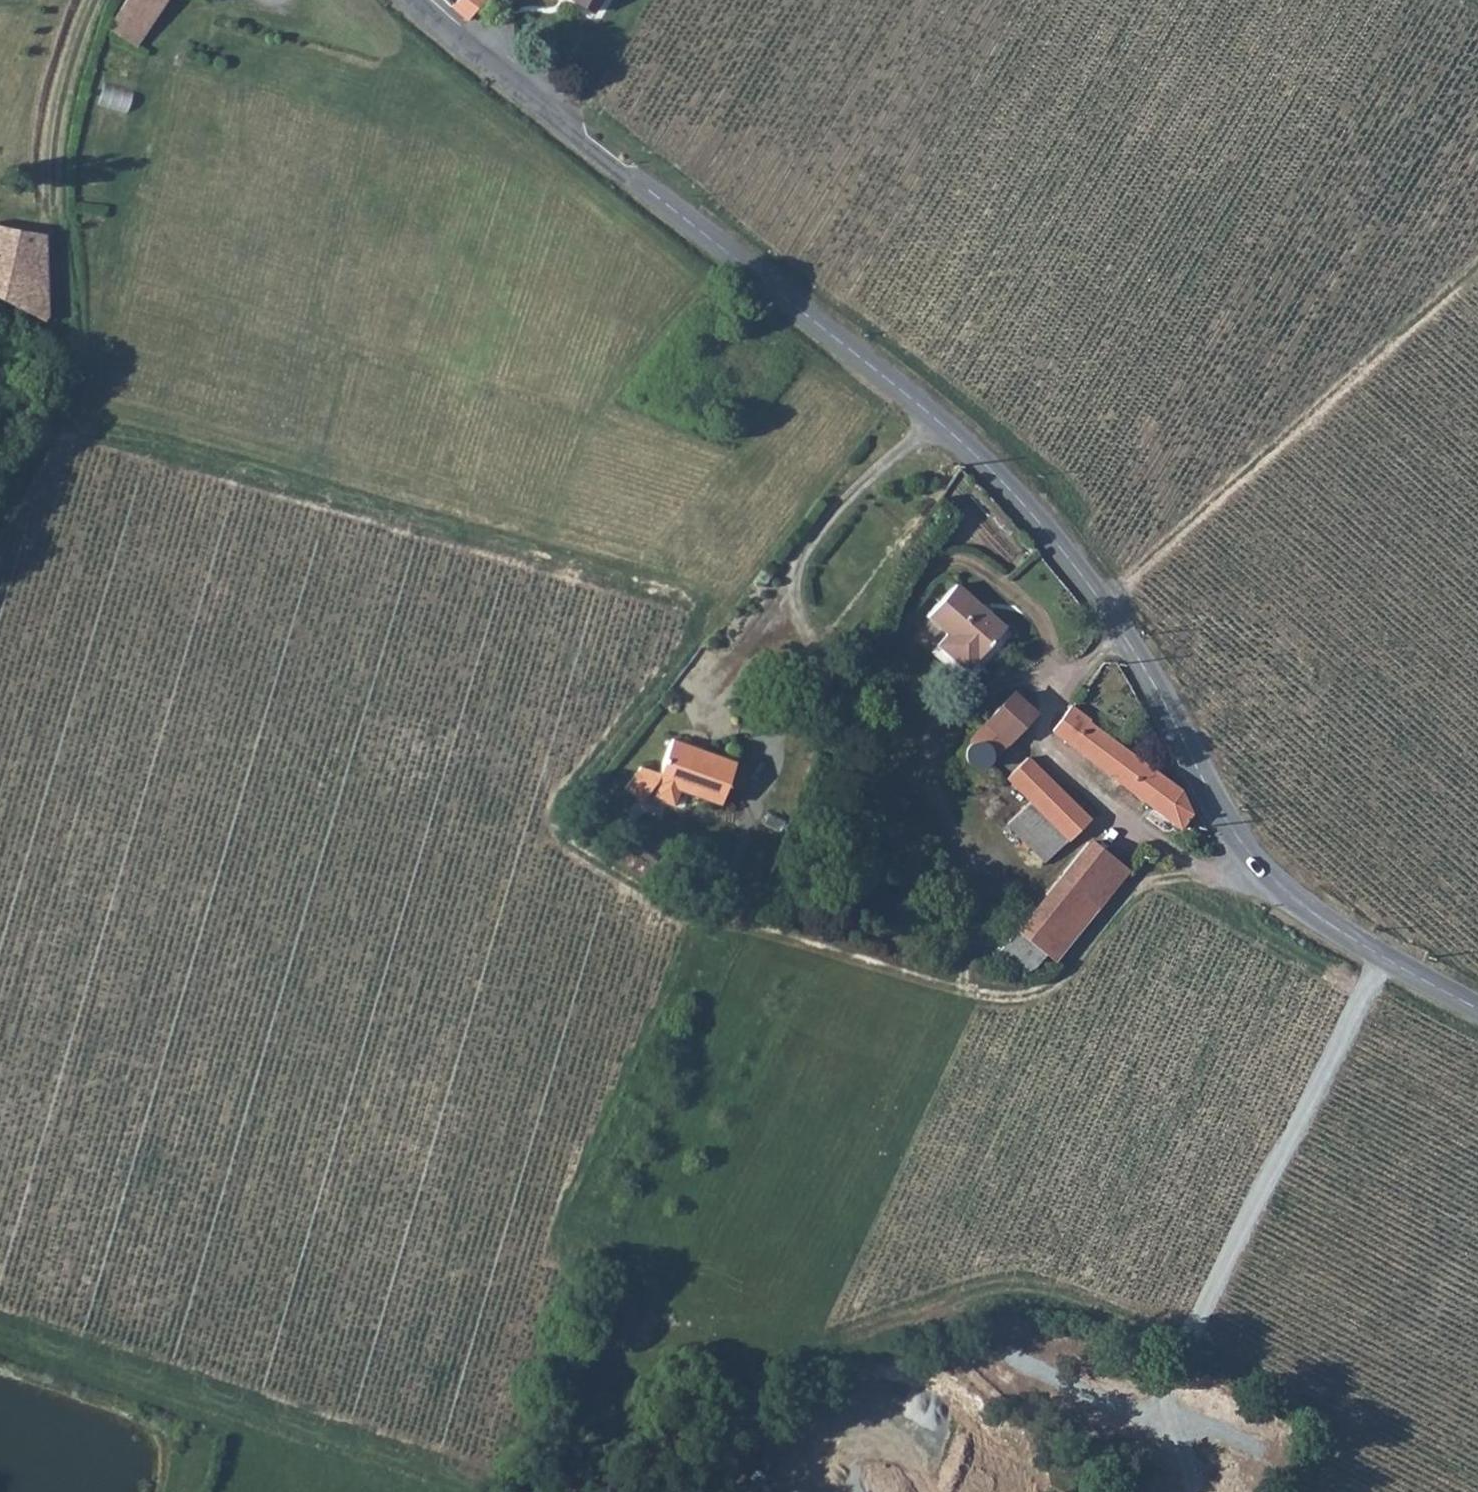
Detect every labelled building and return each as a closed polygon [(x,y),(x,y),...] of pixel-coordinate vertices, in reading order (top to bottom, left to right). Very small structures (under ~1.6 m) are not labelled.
[(47,327),(48,229),(0,228),(0,303),(47,327)] [(937,645),(974,677),(1012,633),(956,584),(928,616),(947,634),(937,645)] [(971,735),(969,743),(967,746),(966,747),(965,749),(964,752),(964,755),(964,757),(965,759),(966,762),(971,767),(975,769),(978,769),(983,766),(1034,712),(1012,692),(971,735)] [(1052,730),(1180,828),(1191,813),(1180,789),(1088,722),(1090,720),(1070,705),(1052,730)] [(679,789),(721,804),(736,762),(671,739),(659,773),(641,766),(624,788),(641,801),(645,795),(673,806),(679,789)] [(1008,824),(1045,862),(1068,840),(1088,817),(1027,756),(1006,777),(1030,802),(1008,824)] [(1055,962),(1127,871),(1089,841),(1000,950),(1027,971),(1035,966),(1045,954),(1055,962)]
